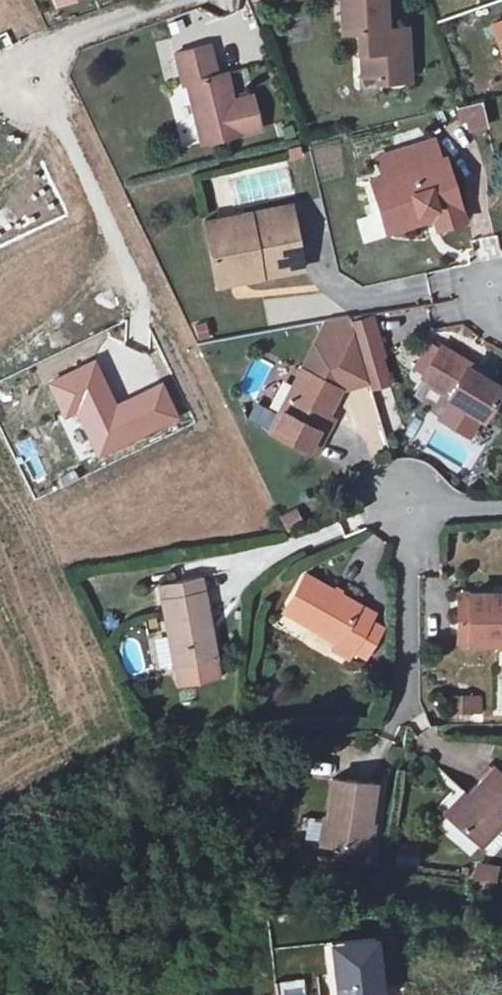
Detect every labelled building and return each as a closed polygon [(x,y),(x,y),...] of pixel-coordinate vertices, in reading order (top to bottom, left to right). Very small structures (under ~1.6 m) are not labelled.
[(342,24),(357,24),(357,45),(363,45),(362,69),(374,70),(373,78),(427,79),(428,27),(386,25),(387,0),(343,0),(342,24)] [(235,98),(225,100),(218,71),(210,43),(176,52),(184,83),(189,82),(204,141),(262,126),(254,93),(235,98)] [(227,69),(218,71),(225,100),(235,98),(227,69)] [(457,110),(464,132),(490,125),(483,102),(457,110)] [(426,140),(368,154),(381,193),(371,196),(379,223),(393,218),(395,228),(416,223),(413,211),(433,205),(438,230),(468,223),(451,155),(431,158),(426,140)] [(217,281),(305,266),(294,202),(206,217),(217,281)] [(383,354),(369,312),(358,314),(350,315),(365,360),(383,354)] [(350,315),(328,319),(271,427),(315,451),(342,385),(370,376),(365,360),(350,315)] [(453,395),(451,398),(453,400),(443,418),(473,436),(484,418),(486,419),(501,392),(501,382),(468,362),(470,359),(436,343),(435,345),(425,339),(411,367),(421,372),(419,375),(453,395)] [(391,378),(383,354),(365,360),(370,376),(373,384),(391,378)] [(288,528),(304,521),(297,507),(281,515),(288,528)] [(308,571),(282,606),(336,641),(330,649),(342,658),(374,613),(308,571)] [(203,583),(160,592),(176,662),(220,652),(203,583)] [(459,636),(501,637),(501,592),(461,590),(459,636)] [(482,695),(457,695),(457,715),(482,715),(482,695)] [(447,813),(484,847),(501,828),(501,769),(495,762),(447,813)] [(380,783),(336,776),(325,843),(370,850),(380,783)] [(496,887),(499,865),(475,862),(471,883),(496,887)] [(384,942),(335,948),(341,994),(391,994),(384,942)] [(310,978),(276,980),(277,994),(312,994),(310,978)]
